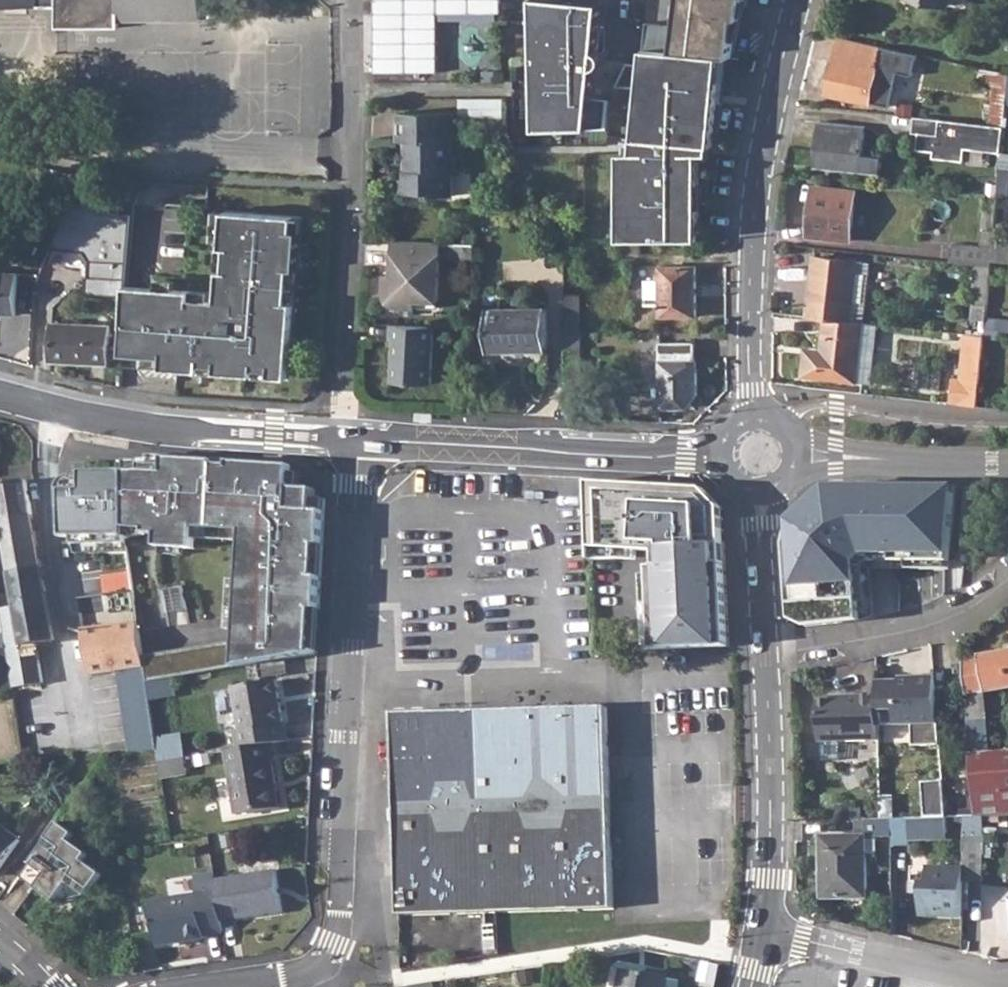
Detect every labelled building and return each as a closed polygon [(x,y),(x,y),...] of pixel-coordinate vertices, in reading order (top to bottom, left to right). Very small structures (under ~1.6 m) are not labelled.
[(2,7),(58,6),(58,28),(120,27),(120,21),(120,0),(2,0),(2,7)] [(120,21),(202,20),(202,0),(120,0),(120,21)] [(377,70),(441,71),(442,17),(504,19),(504,0),(379,0),(377,70)] [(601,4),(558,0),(534,0),(537,130),(609,128),(612,99),(592,97),(601,4)] [(739,30),(742,30),(747,0),(679,0),(676,24),(739,30)] [(726,56),(736,57),(739,30),(676,24),(649,21),(647,49),(726,56)] [(826,94),(872,104),(883,55),(837,45),(826,94)] [(647,49),(646,65),(713,72),(709,102),(718,102),(722,102),(726,56),(647,49)] [(883,55),(872,104),(882,106),(893,58),(883,55)] [(641,240),(701,240),(701,153),(697,153),(697,145),(713,147),(718,102),(709,102),(713,72),(646,65),(629,63),(618,86),(640,91),(635,140),(640,140),(640,153),(622,153),(621,241),(641,240)] [(991,125),(1005,127),(1007,102),(1007,88),(1007,72),(997,70),(991,125)] [(505,115),(505,97),(465,96),(464,113),(505,115)] [(398,113),(398,142),(406,143),(405,172),(402,172),(402,194),(429,194),(429,197),(452,196),(452,142),(455,142),(455,113),(398,113)] [(914,132),(920,133),(939,135),(941,119),(916,116),(914,132)] [(820,117),(816,166),(881,172),(882,156),(863,155),(866,122),(820,117)] [(991,125),(941,119),(939,135),(920,133),(919,149),(935,151),(935,157),(965,161),(967,148),(1002,152),(1005,127),(991,125)] [(814,184),(809,237),(850,242),(856,190),(814,184)] [(953,244),(951,262),(977,265),(991,267),(992,259),(994,242),(998,196),(988,195),(982,246),(953,244)] [(140,290),(135,366),(300,380),(311,219),(235,213),(230,296),(140,290)] [(641,240),(621,241),(621,255),(641,255),(641,240)] [(992,259),(1007,261),(1007,243),(994,242),(992,259)] [(441,245),(396,243),(395,265),(401,265),(400,277),(386,277),(386,296),(387,301),(390,305),(394,308),(399,309),(416,310),(416,302),(438,303),(441,245)] [(814,255),(809,318),(824,319),(853,322),(859,260),(814,255)] [(859,260),(853,322),(865,323),(867,324),(873,261),(859,260)] [(698,265),(661,266),(662,316),(699,316),(698,265)] [(977,265),(973,303),(988,304),(991,267),(977,265)] [(18,316),(20,275),(1,274),(1,270),(0,270),(0,315),(18,316)] [(580,295),(566,295),(566,334),(580,334),(580,295)] [(416,302),(416,310),(437,311),(438,303),(416,302)] [(547,309),(488,309),(489,350),(547,350),(547,309)] [(853,322),(824,319),(822,349),(806,348),(803,377),(860,382),(865,323),(853,322)] [(56,323),(54,361),(110,364),(112,325),(56,323)] [(865,323),(860,382),(871,382),(877,325),(867,324),(865,323)] [(435,328),(390,325),(390,339),(394,339),(393,382),(432,384),(435,328)] [(580,334),(566,334),(566,376),(580,376),(580,334)] [(966,334),(961,379),(954,378),(951,403),(962,405),(979,406),(985,336),(971,334),(966,334)] [(695,342),(661,342),(663,409),(686,408),(699,395),(698,358),(696,358),(695,342)] [(74,483),(74,474),(61,474),(56,479),(61,539),(73,538),(73,542),(127,540),(127,461),(98,462),(99,503),(83,504),(82,482),(74,483)] [(148,461),(127,461),(127,540),(167,539),(167,546),(173,547),(173,561),(272,558),(272,555),(267,502),(267,500),(149,502),(148,461)] [(0,486),(0,520),(15,611),(3,614),(6,633),(12,671),(42,666),(39,646),(56,644),(26,480),(0,486)] [(593,481),(594,559),(618,558),(618,549),(661,548),(662,566),(654,569),(660,651),(739,648),(729,517),(701,485),(593,481)] [(951,567),(960,485),(834,483),(795,517),(789,536),(794,619),(812,625),(863,620),(877,616),(874,567),(951,567)] [(302,499),(267,502),(272,555),(308,552),(302,499)] [(109,592),(137,589),(135,571),(107,575),(109,592)] [(140,621),(85,628),(82,629),(89,676),(93,676),(118,672),(146,668),(140,621)] [(0,634),(0,691),(15,688),(12,671),(6,633),(0,634)] [(964,659),(969,719),(981,718),(979,693),(985,692),(1007,688),(1007,650),(977,655),(977,657),(964,659)] [(42,666),(12,671),(15,688),(15,691),(45,686),(42,666)] [(146,668),(118,672),(131,752),(158,752),(151,701),(148,682),(146,668)] [(912,746),(943,745),(937,682),(877,681),(877,694),(878,725),(912,724),(912,746)] [(234,732),(237,750),(273,744),(288,741),(284,723),(283,724),(276,682),(233,689),(240,731),(234,732)] [(985,692),(979,693),(981,718),(987,718),(985,692)] [(878,725),(877,694),(843,695),(843,699),(816,700),(818,741),(878,740),(878,725)] [(606,708),(395,713),(395,738),(394,738),(398,917),(612,913),(608,733),(606,734),(606,708)] [(974,788),(976,817),(983,816),(1007,815),(1007,752),(990,754),(988,724),(982,724),(981,718),(969,719),(974,788)] [(164,777),(190,775),(187,733),(161,735),(164,777)] [(237,750),(226,752),(236,816),(275,809),(271,786),(276,786),(272,762),(276,761),(273,744),(237,750)] [(948,789),(947,783),(926,784),(929,819),(950,818),(948,789)] [(276,786),(271,786),(275,809),(280,809),(276,786)] [(963,840),(963,855),(982,855),(984,855),(983,816),(976,817),(964,817),(963,840)] [(964,817),(950,818),(951,840),(963,840),(964,817)] [(929,819),(890,820),(890,847),(908,846),(908,840),(951,840),(950,818),(929,819)] [(59,824),(21,877),(52,900),(85,895),(100,874),(82,861),(87,854),(68,840),(73,834),(59,824)] [(21,840),(0,825),(0,870),(21,840)] [(865,837),(821,838),(822,900),(866,899),(865,837)] [(963,867),(963,885),(982,885),(982,855),(963,855),(963,867)] [(920,916),(962,916),(963,885),(963,867),(926,867),(926,883),(920,883),(920,916)] [(276,872),(216,881),(222,923),(282,914),(276,872)] [(222,923),(216,881),(197,884),(198,897),(151,904),(157,946),(204,940),(203,937),(224,933),(222,923)] [(619,986),(625,986),(627,972),(622,972),(619,986)] [(667,980),(627,972),(625,986),(665,986),(667,980)]
